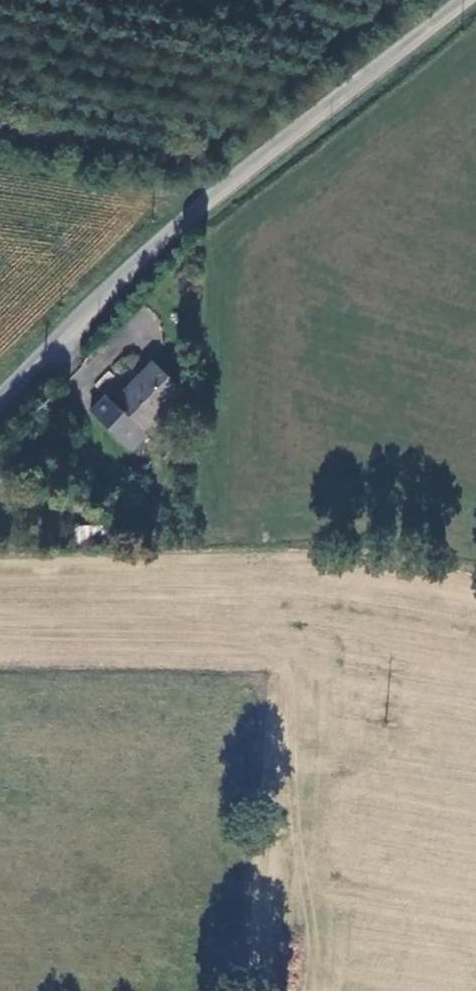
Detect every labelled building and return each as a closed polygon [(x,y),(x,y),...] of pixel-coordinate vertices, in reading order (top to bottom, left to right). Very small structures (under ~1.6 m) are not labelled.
[(141,426),(178,387),(148,359),(111,399),(103,392),(85,412),(126,450),(145,430),(141,426)] [(105,545),(105,524),(66,524),(66,545),(105,545)]
